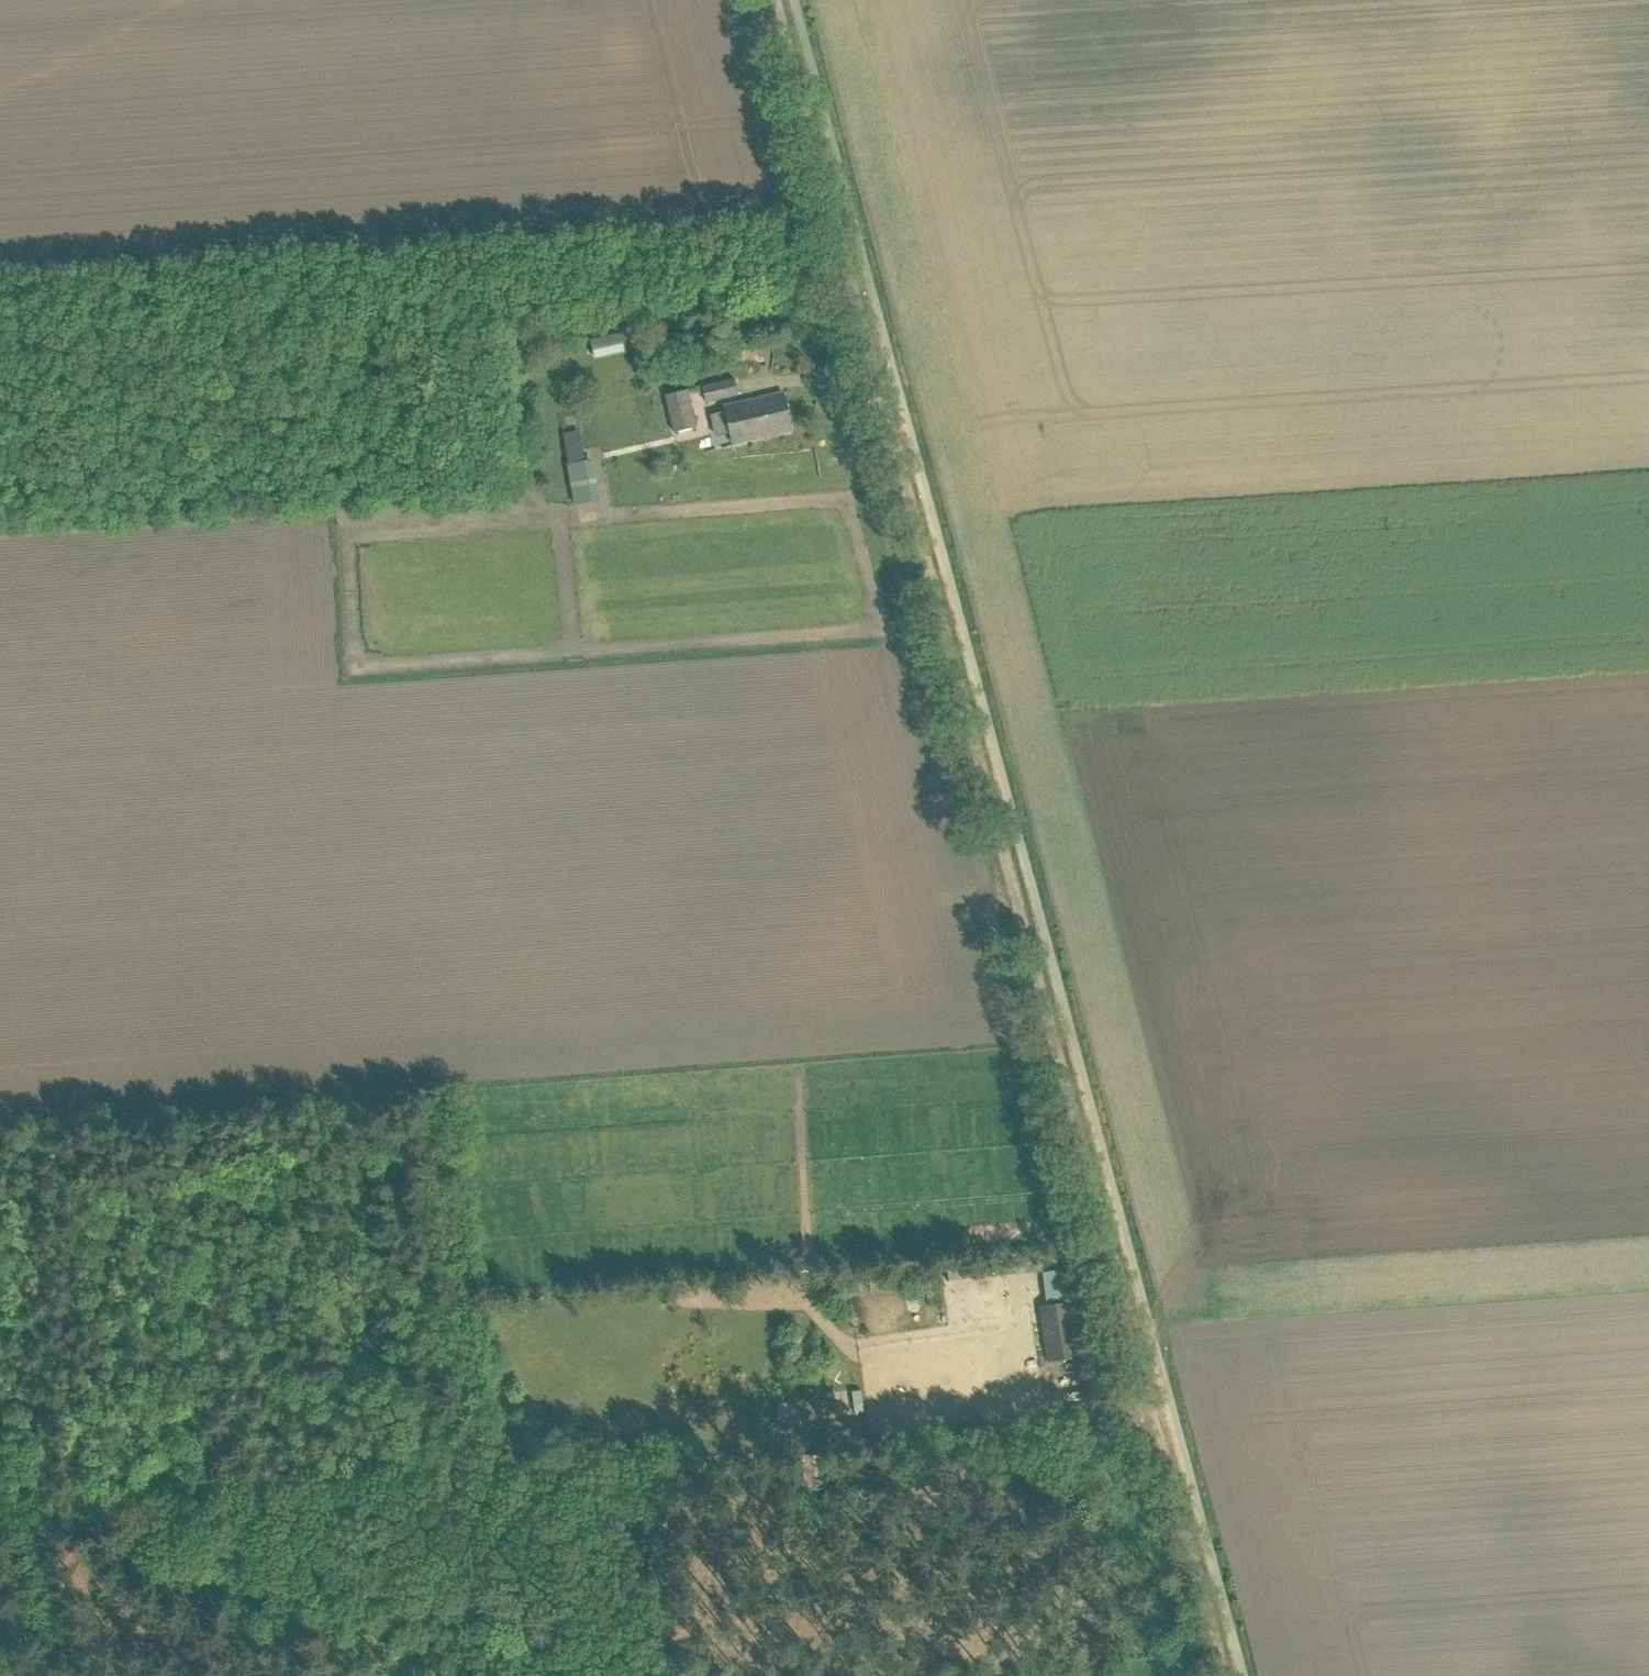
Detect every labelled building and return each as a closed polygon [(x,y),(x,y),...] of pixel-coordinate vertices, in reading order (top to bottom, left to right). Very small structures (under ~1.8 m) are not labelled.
[(620,334),(590,341),(594,356),(624,349),(620,334)] [(731,381),(699,388),(702,405),(735,398),(731,381)] [(722,407),(731,444),(788,430),(779,393),(722,407)] [(695,431),(687,394),(663,399),(670,436),(695,431)] [(1041,1307),(1049,1361),(1082,1356),(1073,1302),(1041,1307)]
